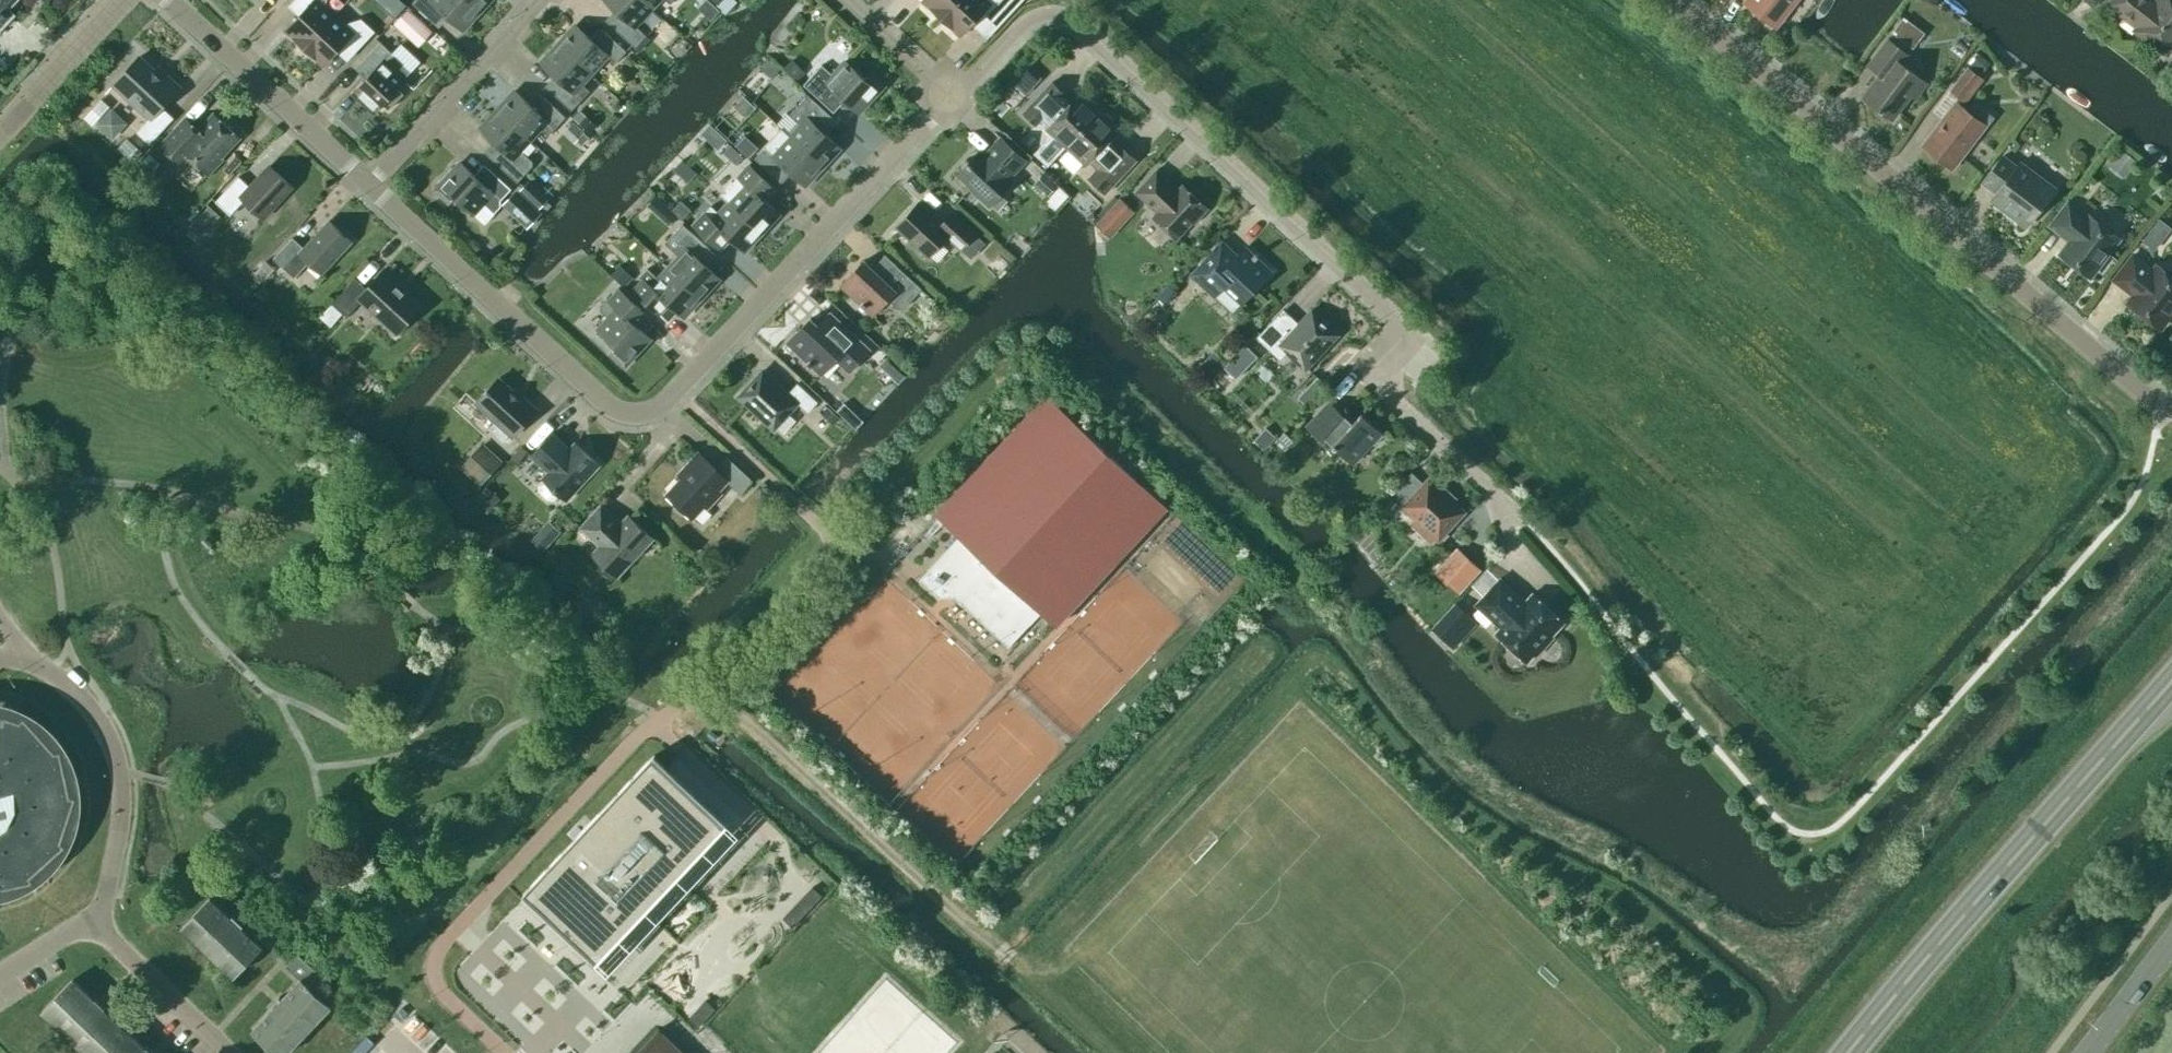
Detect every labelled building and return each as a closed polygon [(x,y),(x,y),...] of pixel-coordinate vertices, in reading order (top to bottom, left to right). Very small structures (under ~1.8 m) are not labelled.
[(10,16),(5,11),(15,0),(0,0),(0,26),(10,16)] [(336,14),(326,4),(327,0),(293,0),(288,5),(299,16),(286,29),(305,47),(336,14)] [(398,0),(388,0),(381,8),(392,18),(404,5),(398,0)] [(412,3),(433,22),(441,13),(445,13),(463,29),(480,11),(469,0),(415,0),(412,3)] [(480,11),(490,0),(469,0),(480,11)] [(652,7),(644,0),(606,0),(615,9),(605,20),(635,47),(646,36),(634,25),(652,7)] [(942,18),(958,0),(923,0),(942,18)] [(960,35),(973,21),(989,35),(1021,0),(958,0),(942,18),(960,35)] [(1795,0),(1750,0),(1747,3),(1746,2),(1745,3),(1774,26),(1795,0)] [(2089,5),(2093,8),(2099,0),(2083,0),(2089,5)] [(2154,0),(2112,0),(2109,4),(2139,27),(2137,29),(2135,28),(2135,29),(2167,53),(2171,46),(2171,0),(2160,0),(2158,3),(2154,0)] [(393,23),(418,47),(433,31),(408,8),(393,23)] [(345,23),(336,14),(305,47),(323,64),(336,50),(347,61),(375,31),(361,18),(345,23)] [(1897,25),(1892,32),(1901,40),(1913,24),(1904,17),(1897,25)] [(558,43),(591,74),(608,56),(615,63),(626,51),(600,26),(589,37),(575,24),(558,43)] [(1927,83),(1900,62),(1907,53),(1887,39),(1868,65),(1879,74),(1862,97),(1881,111),(1882,110),(1893,118),(1911,94),(1915,98),(1927,83)] [(405,79),(404,78),(411,70),(381,42),(356,68),(367,78),(354,92),(375,112),(383,104),(388,109),(403,93),(397,88),(405,79)] [(582,84),(591,74),(558,43),(541,62),(555,75),(545,86),(571,111),(582,99),(590,91),(582,84)] [(1969,60),(1967,62),(1980,73),(1982,71),(1983,69),(1989,62),(1977,51),(1970,59),(1969,60)] [(137,131),(149,143),(173,117),(162,107),(180,87),(165,74),(162,77),(139,56),(113,84),(150,117),(137,131)] [(805,71),(791,58),(783,68),(796,80),(805,71)] [(859,112),(884,85),(869,72),(864,78),(845,61),(832,74),(822,64),(803,84),(833,112),(845,99),(859,112)] [(1983,78),(1966,65),(1947,88),(1965,102),(1983,78)] [(1018,103),(1043,78),(1031,67),(1007,93),(1018,103)] [(1051,82),(1023,112),(1036,125),(1042,118),(1050,125),(1046,129),(1053,135),(1034,155),(1047,167),(1066,147),(1075,138),(1099,112),(1096,109),(1097,104),(1091,98),(1086,100),(1079,94),(1067,107),(1059,99),(1064,94),(1051,82)] [(497,109),(530,139),(541,128),(549,135),(566,117),(539,92),(529,103),(515,90),(497,109)] [(790,136),(823,166),(840,148),(826,135),(838,122),(808,94),(789,114),(800,124),(790,136)] [(97,103),(84,117),(93,125),(95,123),(110,107),(101,99),(97,103)] [(1985,124),(1956,103),(1923,146),(1951,168),(1985,124)] [(98,128),(118,143),(133,122),(113,108),(98,128)] [(520,150),(530,139),(497,109),(480,127),(494,140),(484,151),(511,176),(517,181),(532,165),(532,160),(520,150)] [(1075,138),(1066,147),(1085,165),(1089,162),(1096,169),(1088,177),(1105,193),(1136,160),(1119,145),(1114,150),(1106,143),(1118,130),(1112,124),(1113,119),(1107,113),(1101,114),(1099,112),(1075,138)] [(239,137),(214,113),(198,130),(186,118),(155,150),(176,170),(189,155),(208,174),(222,159),(221,157),(239,137)] [(586,116),(581,121),(579,123),(585,128),(590,133),(597,126),(586,116)] [(584,131),(573,121),(563,132),(574,142),(584,131)] [(757,147),(745,136),(744,135),(735,146),(748,157),(757,147)] [(805,185),(823,166),(790,136),(779,147),(771,140),(754,158),(781,183),(791,172),(805,185)] [(984,155),(979,151),(958,174),(975,190),(973,191),(988,206),(1011,181),(1008,178),(1025,160),(1000,138),(984,155)] [(160,163),(149,152),(133,169),(147,183),(156,173),(153,170),(160,163)] [(2002,155),(1982,182),(1996,192),(1991,200),(2022,224),(2034,207),(2040,207),(2055,188),(2020,161),(2016,166),(2002,155)] [(501,205),(501,200),(511,188),(484,164),(474,175),(460,162),(435,189),(449,202),(455,196),(474,213),(483,203),(494,212),(501,205)] [(230,215),(244,199),(263,217),(292,186),(270,165),(250,186),(239,176),(215,201),(230,215)] [(729,201),(762,232),(779,213),(765,200),(775,189),(749,165),(732,183),(739,190),(729,201)] [(1153,216),(1176,238),(1192,221),(1194,223),(1208,208),(1182,185),(1177,191),(1167,182),(1169,181),(1157,170),(1135,192),(1157,212),(1153,216)] [(1058,184),(1044,172),(1034,182),(1048,195),(1058,184)] [(519,190),(539,209),(548,198),(528,180),(519,190)] [(501,205),(526,229),(541,213),(515,189),(501,205)] [(1119,198),(1102,218),(1115,231),(1133,211),(1119,198)] [(680,201),(675,206),(672,210),(682,219),(690,210),(680,201)] [(744,251),(762,232),(729,201),(718,213),(711,206),(694,224),(720,249),(730,238),(744,251)] [(942,223),(919,202),(895,227),(928,257),(946,237),(960,249),(976,233),(953,211),(942,223)] [(2090,216),(2088,218),(2068,202),(2051,225),(2073,241),(2063,254),(2061,253),(2060,254),(2089,276),(2119,238),(2090,216)] [(221,218),(208,205),(198,216),(211,228),(221,218)] [(667,210),(661,217),(669,224),(677,215),(672,210),(670,208),(667,210)] [(321,273),(351,241),(329,220),(303,247),(292,237),(273,258),(294,277),(309,261),(321,273)] [(668,267),(701,298),(719,278),(705,265),(716,254),(682,224),(665,243),(679,256),(668,267)] [(2150,230),(2145,237),(2143,240),(2141,241),(2154,251),(2159,245),(2161,242),(2163,240),(2150,230)] [(1241,303),(1271,270),(1246,247),(1237,257),(1231,252),(1224,260),(1214,251),(1231,233),(1230,232),(1190,274),(1214,296),(1223,286),(1241,303)] [(9,239),(0,248),(0,268),(18,248),(9,239)] [(872,268),(864,260),(840,285),(872,315),(887,298),(898,308),(904,308),(922,289),(885,254),(872,268)] [(2130,292),(2132,289),(2139,295),(2131,305),(2128,302),(2127,303),(2160,328),(2171,312),(2171,277),(2156,265),(2152,270),(2132,255),(2114,279),(2130,292)] [(274,268),(265,260),(251,276),(258,283),(263,278),(264,279),(274,268)] [(619,264),(611,273),(611,274),(621,282),(623,280),(629,273),(620,265),(619,264)] [(701,298),(668,267),(658,278),(647,268),(640,276),(643,279),(633,290),(660,314),(670,303),(684,316),(701,298)] [(362,299),(397,332),(422,306),(382,270),(366,288),(355,277),(332,303),(346,316),(362,299)] [(1157,297),(1158,298),(1160,300),(1164,305),(1177,292),(1169,284),(1157,297)] [(619,289),(615,294),(611,291),(600,304),(600,310),(608,317),(598,329),(616,346),(611,352),(625,365),(650,338),(636,325),(646,314),(619,289)] [(1305,370),(1338,334),(1311,309),(1297,324),(1289,325),(1278,314),(1256,337),(1280,360),(1287,352),(1305,370)] [(830,312),(818,325),(810,318),(787,342),(821,374),(835,359),(846,369),(852,369),(870,349),(830,312)] [(1226,369),(1227,370),(1236,378),(1257,356),(1245,345),(1224,367),(1226,369)] [(880,364),(879,365),(881,367),(897,383),(905,375),(905,374),(887,357),(886,358),(885,358),(883,360),(881,362),(881,363),(880,364)] [(763,370),(739,396),(774,428),(798,402),(808,412),(818,401),(797,383),(788,393),(763,370)] [(1309,385),(1297,397),(1306,405),(1326,385),(1317,376),(1309,385)] [(513,436),(537,410),(524,398),(522,399),(498,377),(476,402),(513,436)] [(1168,506),(1048,394),(936,513),(960,536),(920,578),(941,597),(948,590),(1009,647),(1042,612),(1056,626),(1168,506)] [(1385,435),(1361,413),(1352,422),(1329,401),(1306,427),(1320,440),(1324,435),(1332,443),(1331,444),(1352,464),(1372,443),(1375,446),(1385,435)] [(828,407),(823,412),(821,414),(832,424),(839,417),(828,407)] [(1254,440),(1258,444),(1264,450),(1275,438),(1276,437),(1271,432),(1266,427),(1254,440)] [(1283,431),(1274,441),(1274,442),(1283,450),(1291,441),(1292,440),(1285,432),(1284,432),(1283,431)] [(599,465),(575,443),(568,450),(563,446),(564,444),(551,433),(531,455),(548,471),(542,478),(543,479),(538,484),(539,491),(549,499),(554,499),(560,494),(566,500),(599,465)] [(501,459),(483,442),(461,466),(479,483),(501,459)] [(527,451),(520,445),(510,458),(517,464),(527,451)] [(718,491),(727,481),(741,494),(753,481),(727,457),(716,469),(698,452),(685,466),(688,469),(666,493),(693,518),(705,505),(708,508),(721,493),(718,491)] [(1429,477),(1424,483),(1411,471),(1392,492),(1404,503),(1402,506),(1415,519),(1411,523),(1426,538),(1435,538),(1438,540),(1465,511),(1453,501),(1456,498),(1445,487),(1442,490),(1429,477)] [(653,538),(628,515),(620,523),(601,505),(580,527),(599,545),(592,553),(618,577),(653,538)] [(1377,512),(1373,516),(1370,519),(1367,522),(1377,532),(1387,521),(1377,512)] [(560,531),(548,520),(530,539),(543,550),(560,531)] [(1525,601),(1500,578),(1475,604),(1500,627),(1496,632),(1527,662),(1535,654),(1536,655),(1553,637),(1551,636),(1564,623),(1532,593),(1525,601)] [(1469,611),(1457,599),(1446,611),(1459,623),(1469,611)] [(34,879),(34,878),(30,879),(27,874),(66,839),(65,838),(62,841),(58,839),(74,789),(72,788),(71,792),(66,792),(55,741),(54,741),(55,745),(51,748),(15,709),(14,710),(17,713),(15,717),(0,712),(0,887),(34,879)] [(654,754),(522,893),(523,894),(525,893),(597,961),(726,825),(653,757),(655,755),(654,754)] [(230,915),(209,896),(182,926),(234,974),(262,945),(241,926),(244,923),(232,913),(230,915)] [(286,964),(300,977),(314,988),(325,976),(298,951),(286,964)] [(314,988),(300,977),(282,997),(280,995),(269,1006),(271,1009),(252,1029),(279,1052),(286,1052),(331,1004),(314,989),(314,988)] [(122,1025),(103,1008),(105,1006),(96,997),(93,998),(72,978),(42,1010),(87,1052),(94,1052),(122,1025)] [(919,1028),(947,1052),(950,1052),(966,1035),(937,1009),(919,1028)] [(94,1052),(155,1052),(147,1045),(145,1047),(122,1025),(94,1052)] [(659,1028),(636,1052),(686,1052),(659,1028)] [(897,1052),(927,1052),(911,1038),(897,1052)]
